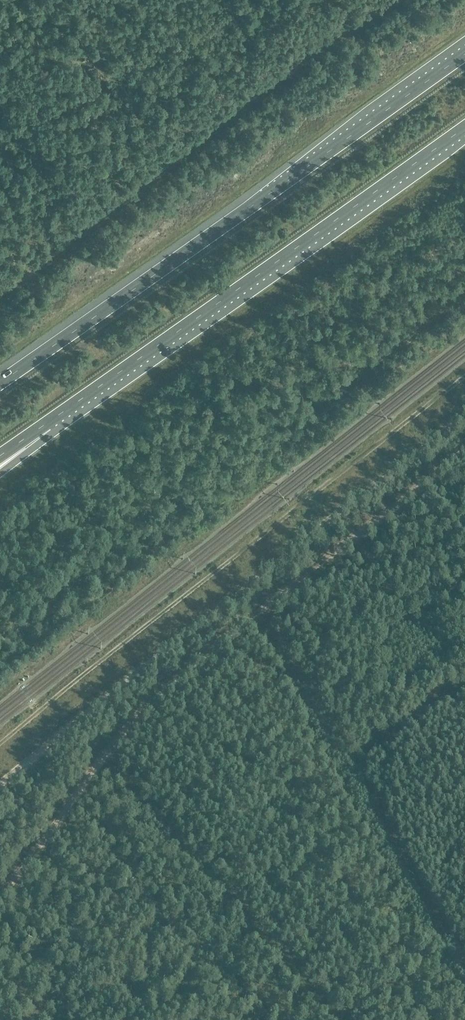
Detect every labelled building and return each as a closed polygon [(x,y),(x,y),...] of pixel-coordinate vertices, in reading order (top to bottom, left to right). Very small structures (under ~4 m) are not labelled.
[(65,415),(55,421),(59,427),(69,421),(65,415)]
